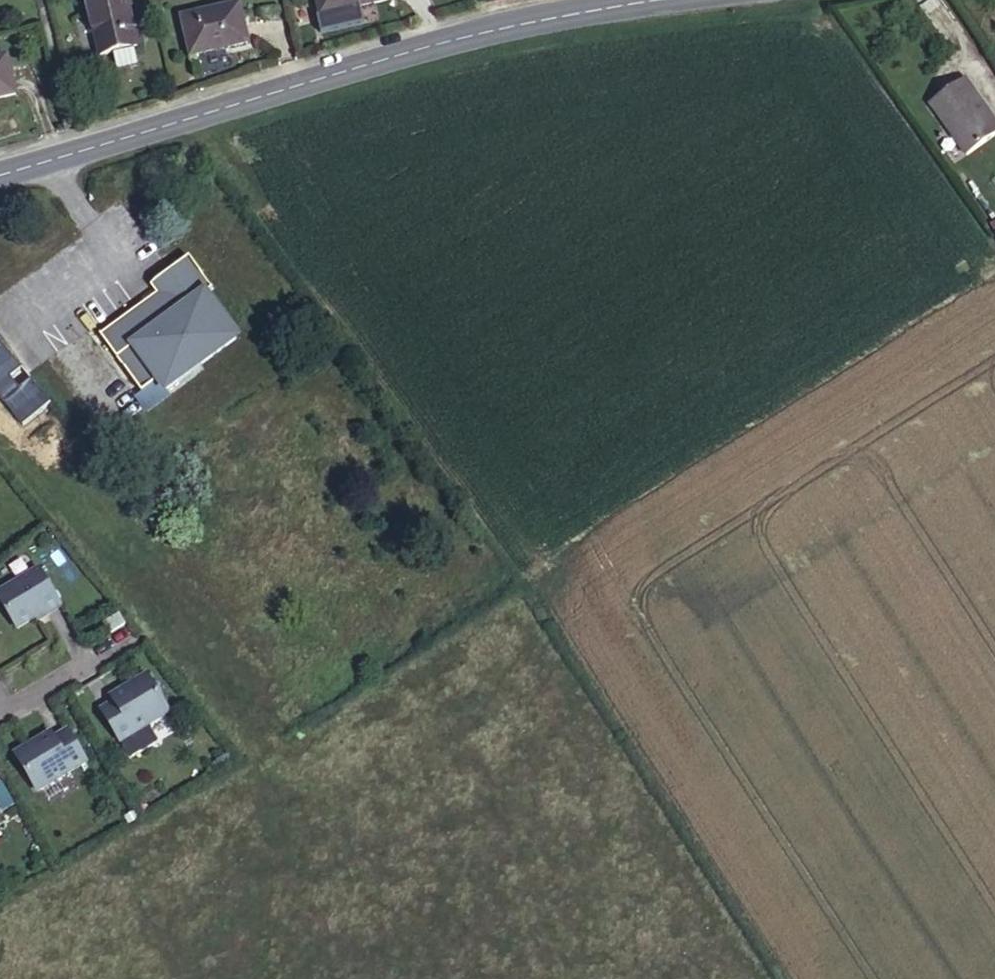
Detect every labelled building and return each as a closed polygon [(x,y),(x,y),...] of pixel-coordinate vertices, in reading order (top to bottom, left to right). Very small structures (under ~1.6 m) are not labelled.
[(97,51),(105,50),(126,48),(131,47),(126,0),(91,0),(97,51)] [(304,17),(307,16),(339,10),(373,3),(372,0),(301,0),(304,17)] [(224,8),(167,18),(175,56),(231,45),(224,8)] [(339,10),(307,16),(310,31),(342,25),(339,10)] [(126,48),(105,50),(107,68),(128,65),(126,48)] [(0,52),(0,94),(8,93),(3,52),(0,52)] [(935,93),(972,146),(994,129),(994,109),(968,71),(935,93)] [(143,281),(150,290),(93,331),(135,390),(153,377),(160,387),(230,336),(198,291),(206,286),(183,253),(167,264),(143,281)] [(0,582),(0,597),(14,620),(42,603),(44,607),(59,599),(36,561),(0,582)] [(99,615),(106,625),(123,615),(116,604),(99,615)] [(114,736),(164,707),(142,669),(106,690),(109,697),(96,704),(114,736)] [(11,748),(32,785),(81,755),(62,724),(49,732),(46,726),(11,748)]
